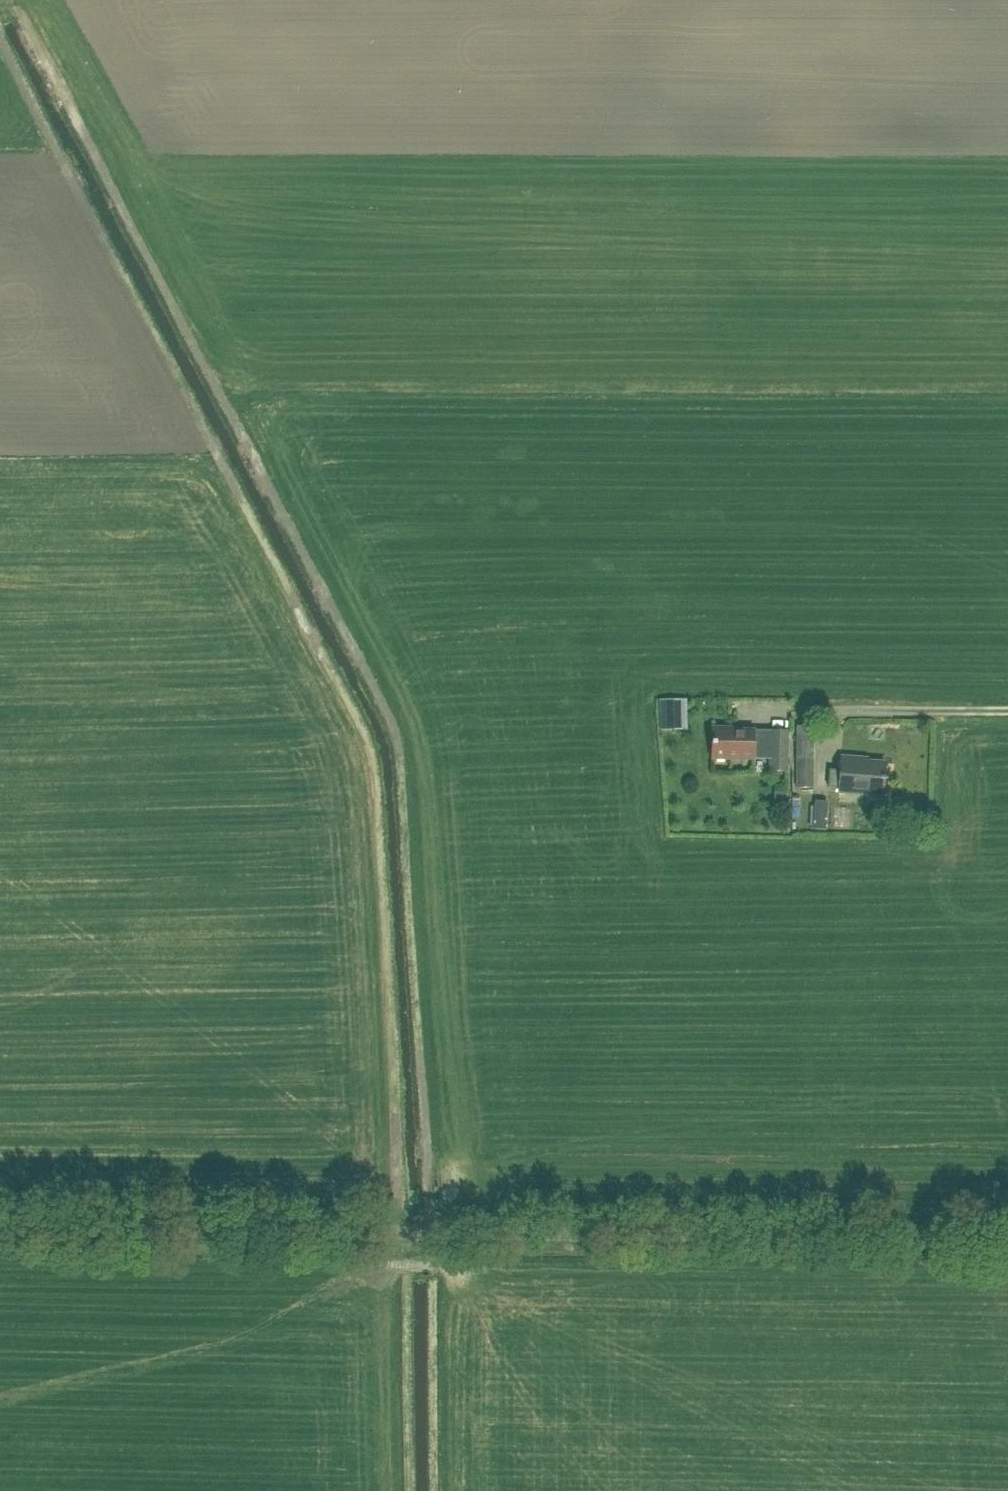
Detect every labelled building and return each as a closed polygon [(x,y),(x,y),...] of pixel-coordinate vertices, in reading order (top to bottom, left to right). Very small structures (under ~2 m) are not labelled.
[(665,701),(665,725),(682,725),(682,701),(665,701)] [(813,727),(796,727),(796,789),(813,789),(813,727)] [(874,739),(889,738),(889,727),(873,728),(874,739)] [(735,730),(712,729),(711,759),(752,760),(753,732),(735,731),(735,730)] [(786,732),(770,732),(770,772),(786,772),(786,732)] [(857,759),(841,758),(839,777),(829,776),(828,788),(838,789),(838,793),(882,797),(884,764),(857,762),(857,759)] [(831,829),(832,803),(821,803),(820,829),(831,829)]
